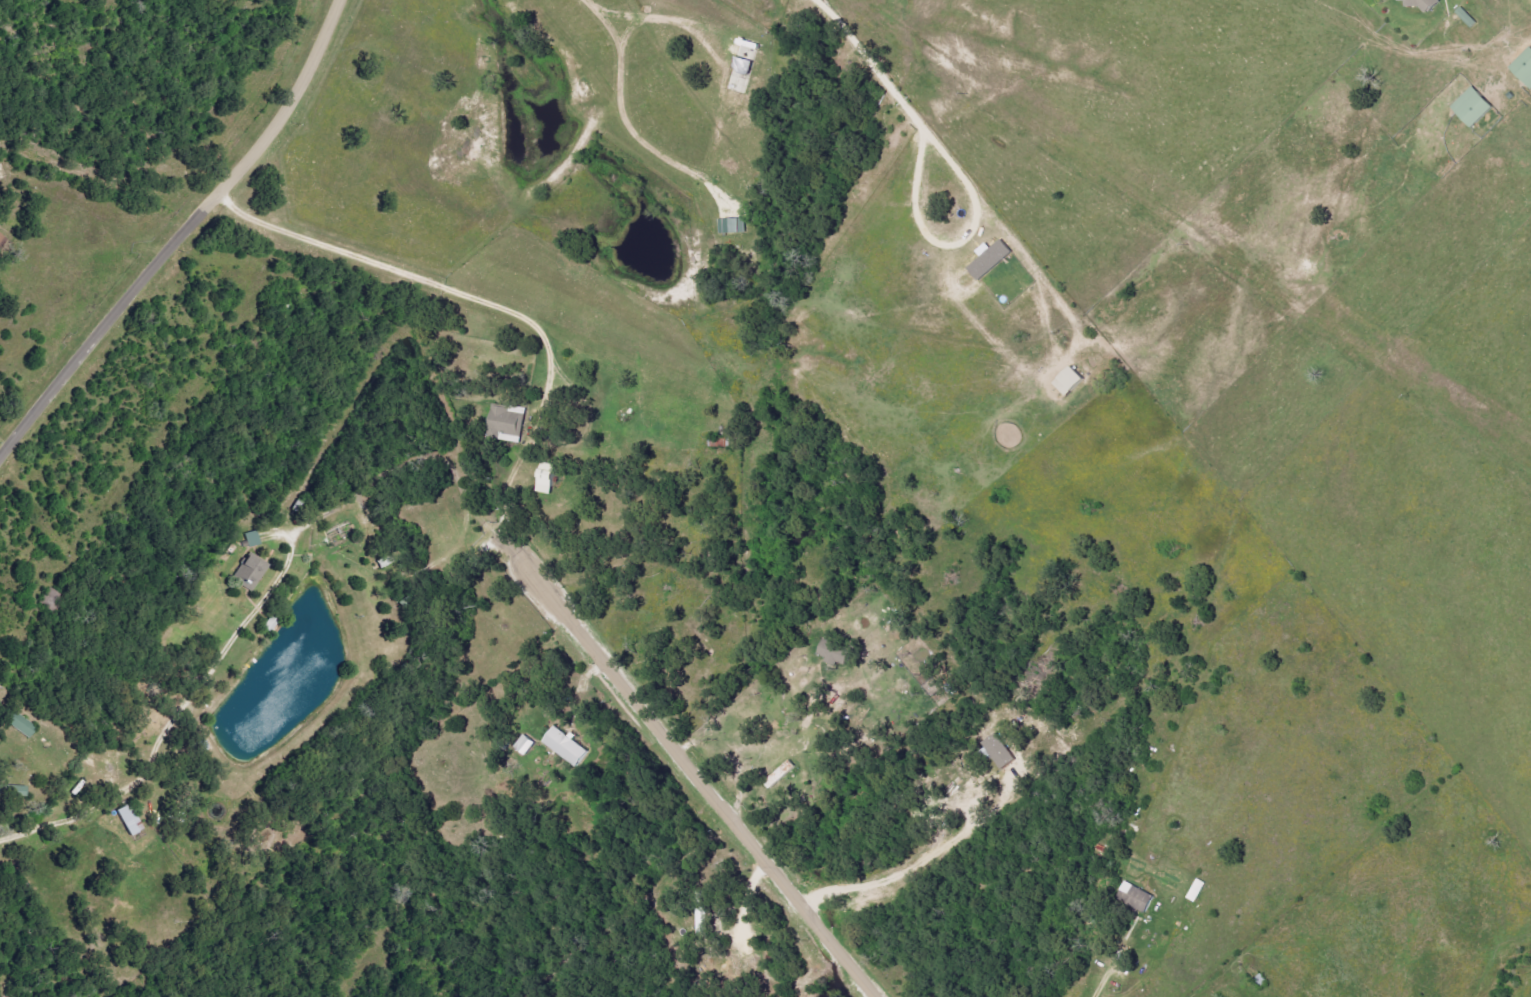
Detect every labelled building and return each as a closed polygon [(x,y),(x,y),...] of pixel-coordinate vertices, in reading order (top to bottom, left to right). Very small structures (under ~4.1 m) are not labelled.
[(1410,7),(1422,7),(1430,16),(1442,4),(1443,0),(1403,0),(1410,7)] [(1458,13),(1474,28),(1480,23),(1464,7),(1458,13)] [(1515,68),(1530,85),(1530,53),(1515,68)] [(1455,108),(1477,129),(1498,107),(1476,87),(1455,108)] [(723,235),(749,234),(748,219),(723,220),(723,235)] [(1016,253),(1005,240),(972,270),(984,282),(1016,253)] [(1057,384),(1070,397),(1088,380),(1076,366),(1057,384)] [(528,408),(512,406),(512,408),(495,406),(492,434),(511,436),(511,442),(524,443),(528,408)] [(254,591),(270,565),(261,560),(260,562),(248,555),(234,579),(254,591)] [(30,738),(38,727),(8,706),(0,718),(30,738)] [(592,752),(558,727),(546,743),(581,768),(592,752)] [(517,748),(529,756),(538,742),(526,734),(517,748)] [(1020,760),(1000,734),(987,744),(1006,770),(1020,760)] [(26,787),(11,786),(10,796),(26,797),(26,787)] [(144,830),(131,804),(118,810),(130,837),(144,830)] [(1158,894),(1127,884),(1121,902),(1152,912),(1158,894)]
